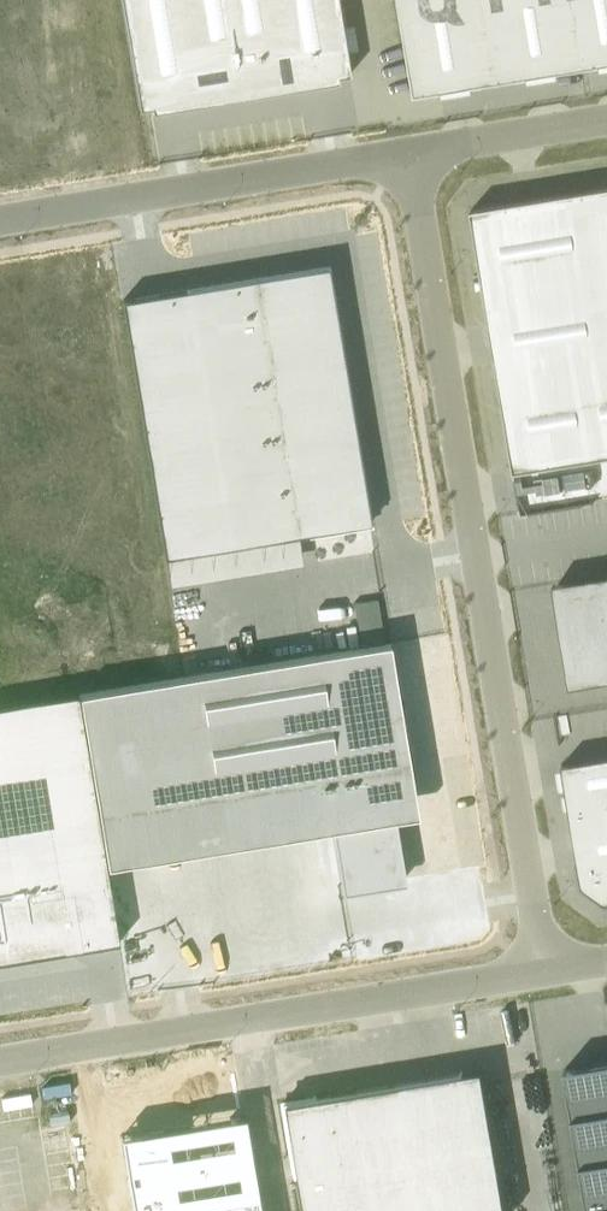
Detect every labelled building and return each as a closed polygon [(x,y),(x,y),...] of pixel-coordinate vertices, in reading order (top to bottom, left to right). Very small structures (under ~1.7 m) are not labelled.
[(138,109),(349,75),(337,0),(120,0),(138,109)] [(415,95),(606,62),(606,0),(399,0),(415,95)] [(470,210),(513,476),(514,475),(515,475),(515,471),(606,456),(606,187),(470,210)] [(327,266),(121,300),(164,557),(369,523),(327,266)] [(556,584),(557,588),(587,584),(592,614),(568,618),(572,648),(567,649),(568,654),(573,653),(578,680),(572,681),(573,686),(606,680),(606,575),(556,584)] [(391,644),(80,695),(108,869),(147,863),(138,810),(326,779),(345,896),(373,891),(372,885),(407,880),(389,769),(411,765),(391,644)] [(0,707),(0,962),(62,952),(118,943),(108,887),(76,694),(0,707)] [(561,764),(581,885),(605,902),(606,902),(606,756),(561,764)] [(563,1069),(587,1210),(606,1210),(606,1062),(563,1069)] [(281,1103),(290,1155),(288,1155),(288,1157),(290,1157),(293,1173),(291,1173),(291,1175),(293,1174),(299,1210),(506,1210),(482,1069),(462,1073),(462,1071),(460,1071),(460,1073),(315,1098),(314,1095),(312,1096),(313,1098),(281,1103)] [(119,1135),(132,1210),(260,1210),(244,1115),(119,1135)]
